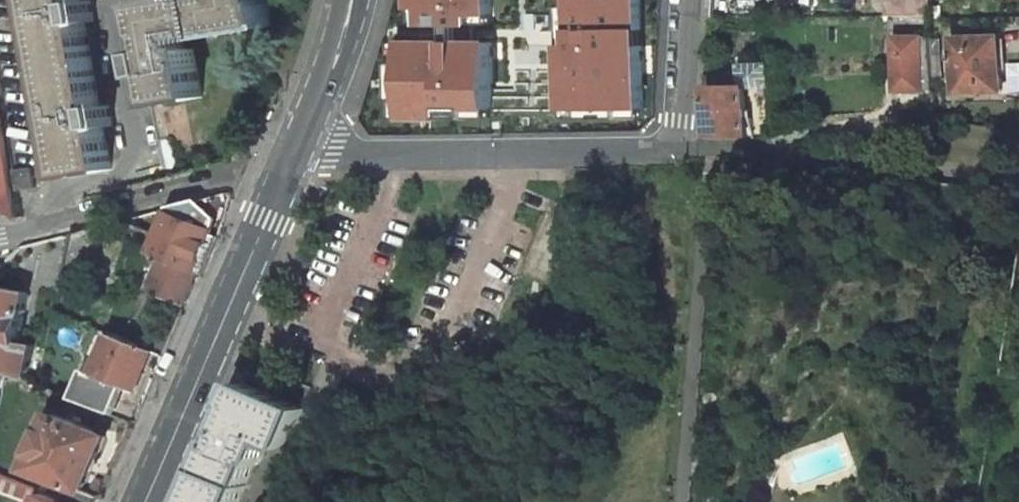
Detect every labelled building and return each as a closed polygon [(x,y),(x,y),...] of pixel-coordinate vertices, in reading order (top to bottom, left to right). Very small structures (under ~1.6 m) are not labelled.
[(34,4),(39,3),(40,7),(36,9),(38,23),(43,25),(44,28),(39,29),(52,108),(58,107),(58,111),(53,117),(56,128),(62,130),(62,134),(57,134),(64,176),(106,170),(99,129),(109,127),(105,105),(95,107),(81,21),(91,19),(87,0),(33,0),(34,4)] [(139,4),(144,35),(147,35),(149,50),(140,52),(144,74),(150,73),(155,103),(198,96),(189,47),(183,49),(181,41),(266,25),(262,3),(260,3),(259,0),(164,0),(139,4)] [(441,0),(394,0),(388,18),(417,16),(437,15),(441,0)] [(473,14),(487,13),(539,13),(539,7),(539,0),(473,0),(473,14)] [(662,12),(662,0),(632,0),(633,12),(662,12)] [(890,20),(929,19),(929,0),(890,0),(890,20)] [(400,77),(417,16),(388,18),(363,98),(391,89),(400,77)] [(484,70),(482,17),(458,18),(459,70),(484,70)] [(997,90),(995,35),(950,37),(951,91),(997,90)] [(930,95),(930,38),(892,37),(890,93),(930,95)] [(705,137),(747,137),(768,137),(766,65),(738,65),(738,88),(704,88),(705,137)] [(593,118),(617,119),(617,113),(639,113),(640,71),(577,68),(578,115),(593,116),(593,118)] [(490,123),(526,123),(526,135),(547,134),(547,116),(557,116),(557,87),(546,87),(546,69),(488,71),(488,105),(488,112),(490,111),(490,123)] [(410,136),(488,135),(488,112),(488,105),(426,107),(418,108),(409,117),(410,136)] [(146,145),(152,181),(175,175),(168,140),(146,145)] [(12,190),(9,170),(7,156),(0,157),(0,192),(12,190)] [(9,170),(12,190),(30,188),(27,167),(9,170)] [(161,258),(193,272),(197,273),(202,276),(226,211),(216,208),(205,197),(170,206),(160,230),(152,225),(149,233),(131,226),(124,242),(161,258)] [(71,232),(64,264),(83,267),(91,228),(88,227),(71,232)] [(193,272),(161,258),(149,288),(184,304),(197,273),(193,272)] [(25,294),(0,288),(0,370),(23,379),(26,366),(30,346),(15,342),(25,294)] [(109,413),(121,386),(133,392),(150,351),(108,334),(92,373),(83,370),(71,398),(109,413)] [(23,379),(40,386),(40,385),(43,371),(26,366),(23,379)] [(252,458),(255,460),(263,444),(261,444),(263,439),(281,447),(299,407),(239,382),(231,402),(233,403),(218,439),(213,437),(185,501),(233,501),(252,458)] [(68,485),(60,501),(99,501),(101,497),(83,488),(105,436),(54,416),(32,470),(68,485)]
